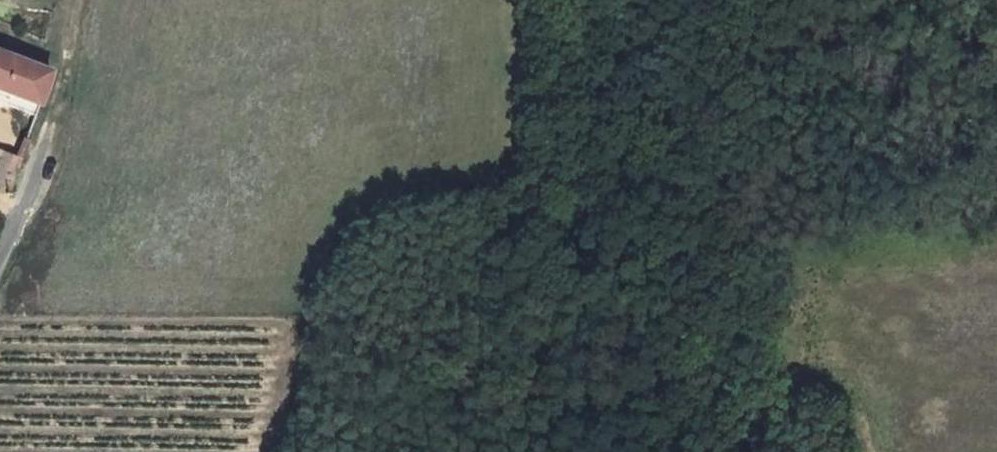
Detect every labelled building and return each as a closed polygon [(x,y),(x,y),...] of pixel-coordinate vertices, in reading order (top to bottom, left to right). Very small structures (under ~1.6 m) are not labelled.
[(12,117),(18,93),(16,84),(0,80),(0,114),(12,117)]
